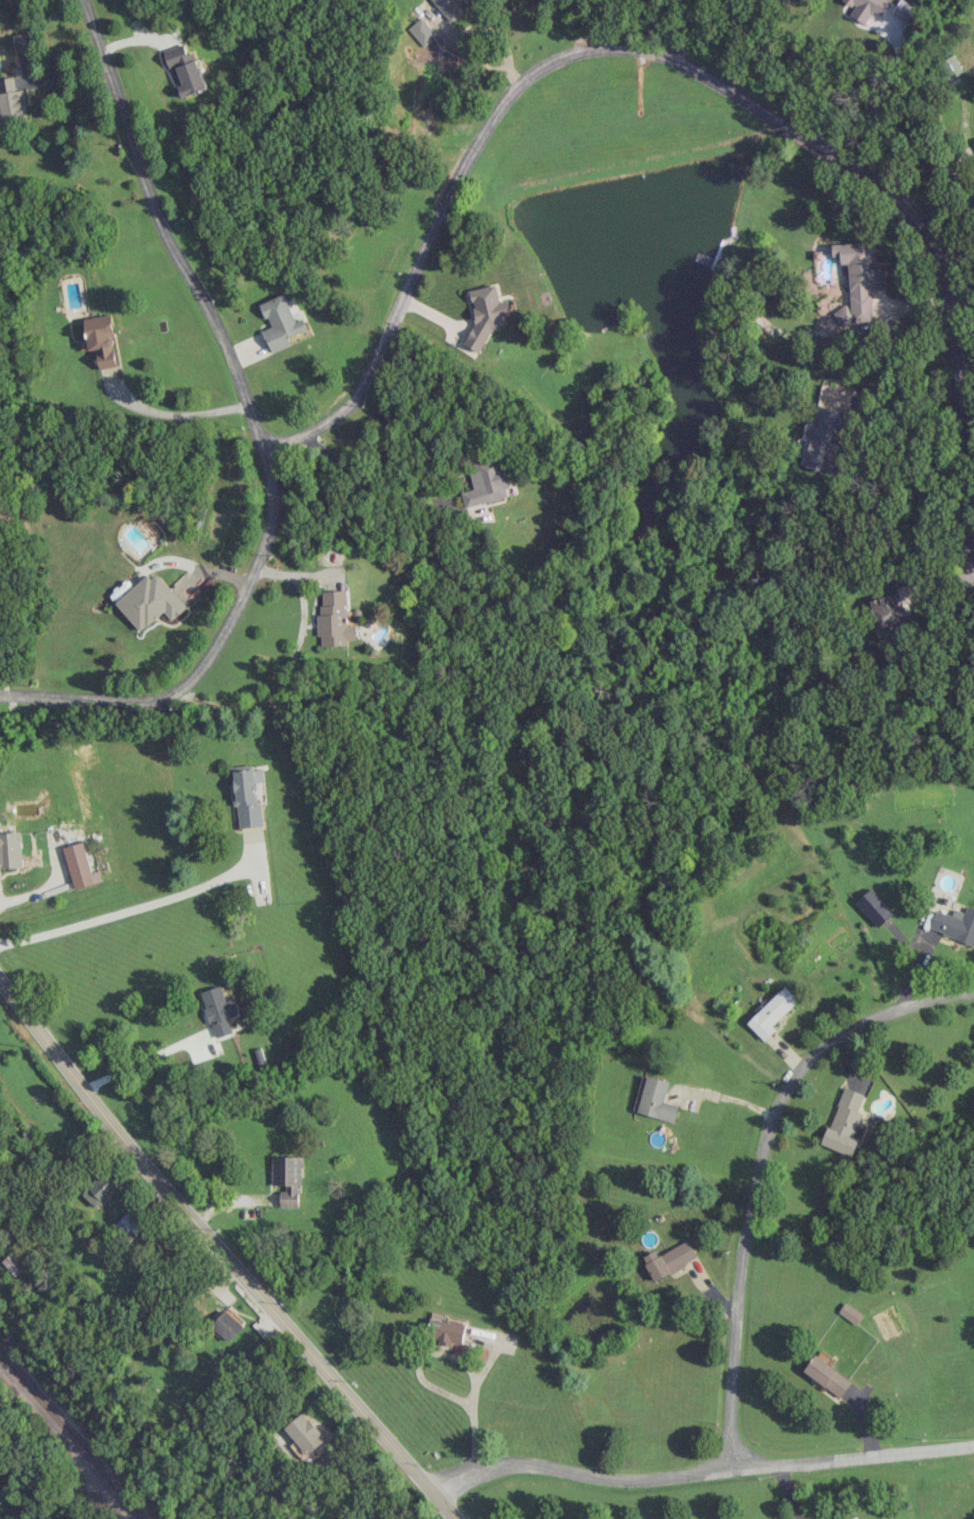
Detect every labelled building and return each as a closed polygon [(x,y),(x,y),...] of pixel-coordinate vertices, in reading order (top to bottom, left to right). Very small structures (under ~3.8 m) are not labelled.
[(460,0),(431,0),(450,23),(465,11),(457,2),(460,0)] [(854,6),(849,16),(865,24),(873,10),(884,16),(887,11),(908,23),(917,7),(904,0),(900,0),(897,5),(889,0),(843,0),(854,6)] [(408,28),(423,47),(436,37),(421,17),(408,28)] [(12,35),(14,52),(30,50),(28,33),(12,35)] [(165,50),(177,87),(178,87),(181,98),(206,90),(194,51),(188,53),(186,44),(165,50)] [(964,72),(955,54),(937,64),(946,81),(964,72)] [(832,244),(832,256),(840,256),(840,264),(849,264),(851,324),(872,323),(871,290),(885,289),(884,269),(877,270),(876,242),(832,244)] [(463,344),(480,353),(493,327),(506,324),(504,316),(510,315),(507,300),(500,302),(496,284),(468,291),(470,301),(476,304),(473,311),(475,321),(463,344)] [(295,321),(284,294),(260,304),(269,327),(262,330),(271,353),(291,345),(288,338),(307,330),(302,318),(295,321)] [(833,472),(841,410),(813,407),(805,468),(833,472)] [(461,492),(465,508),(510,497),(501,458),(468,465),(474,489),(461,492)] [(140,632),(163,612),(171,620),(186,607),(154,570),(116,604),(140,632)] [(896,587),(898,593),(864,603),(872,631),(909,620),(905,605),(920,600),(914,581),(896,587)] [(321,591),(322,614),(318,614),(319,647),(348,646),(348,640),(356,640),(356,626),(347,626),(347,590),(321,591)] [(238,828),(262,826),(258,783),(265,782),(264,769),(254,770),(253,766),(233,767),(238,828)] [(1,877),(1,868),(22,867),(21,832),(0,832),(0,877),(1,877)] [(75,888),(95,882),(83,842),(63,848),(75,888)] [(893,913),(870,888),(855,902),(878,927),(893,913)] [(929,931),(973,944),(973,909),(966,906),(965,912),(953,909),(951,914),(935,910),(929,931)] [(235,998),(226,1001),(221,986),(201,992),(215,1039),(233,1033),(228,1018),(240,1015),(235,998)] [(771,1026),(798,1000),(785,986),(747,1023),(764,1041),(775,1030),(771,1026)] [(633,1111),(674,1122),(679,1106),(664,1101),(670,1082),(644,1074),(633,1111)] [(866,1095),(843,1087),(822,1146),(853,1157),(863,1128),(855,1125),(866,1095)] [(302,1157),(272,1157),(272,1187),(280,1187),(280,1207),(299,1207),(299,1185),(302,1185),(302,1157)] [(105,1185),(98,1178),(83,1194),(97,1208),(116,1187),(109,1181),(105,1185)] [(115,1224),(131,1239),(142,1228),(126,1213),(115,1224)] [(643,1257),(654,1280),(698,1259),(689,1241),(658,1256),(656,1251),(643,1257)] [(838,1313),(857,1325),(863,1315),(845,1302),(838,1313)] [(243,1327),(225,1310),(211,1325),(229,1342),(243,1327)] [(467,1321),(433,1315),(429,1340),(463,1346),(467,1321)] [(840,1397),(852,1380),(815,1355),(803,1372),(840,1397)] [(329,1445),(302,1413),(282,1429),(309,1462),(329,1445)]
